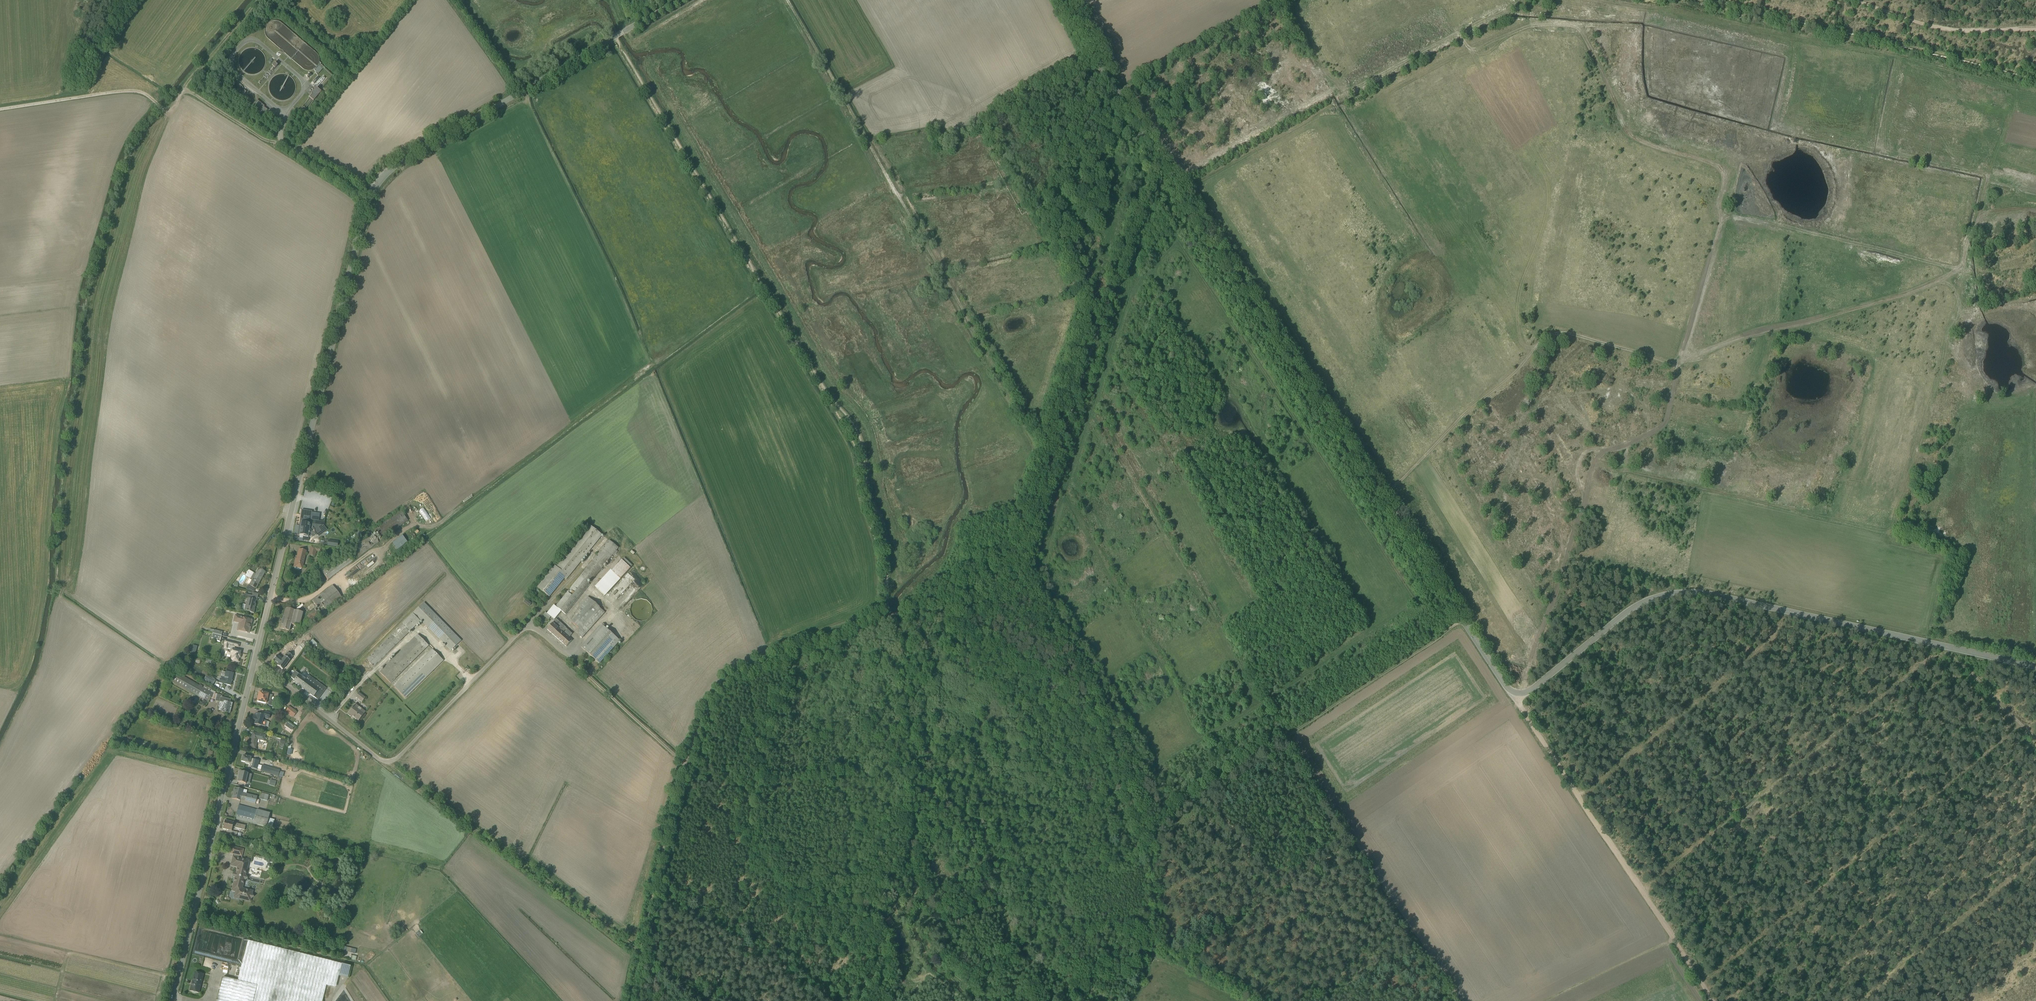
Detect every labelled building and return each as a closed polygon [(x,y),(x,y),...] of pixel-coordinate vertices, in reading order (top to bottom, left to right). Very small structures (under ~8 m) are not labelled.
[(315,70),(313,70),(316,73),(315,74),(317,75),(323,68),(320,65),(321,64),(319,63),(319,64),(319,65),(318,67),(317,68),(316,69),(315,70)] [(323,77),(315,86),(317,88),(325,79),(323,77)] [(242,91),(242,90),(242,89),(242,87),(241,86),(240,85),(239,85),(238,84),(237,84),(235,85),(234,85),(233,86),(232,88),(231,89),(231,90),(232,92),(233,93),(233,94),(235,95),(236,95),(237,95),(238,95),(239,95),(240,94),(241,93),(242,92),(242,91)] [(311,96),(309,99),(313,103),(321,93),(316,89),(310,95),(311,96)] [(257,101),(250,108),(262,118),(267,111),(264,108),(264,107),(257,101)] [(312,512),(301,510),(298,536),(303,536),(302,541),(308,541),(308,538),(313,537),(317,535),(318,537),(326,530),(323,526),(324,522),(310,520),(312,512)] [(374,530),(382,540),(408,521),(400,511),(374,530)] [(589,527),(557,568),(554,565),(538,585),(550,594),(562,578),(566,581),(602,536),(589,527)] [(349,550),(357,560),(379,543),(371,533),(349,550)] [(407,543),(402,536),(391,544),(396,550),(407,543)] [(558,611),(564,616),(617,548),(609,541),(557,608),(553,605),(545,615),(551,620),(558,611)] [(320,549),(310,546),(308,556),(315,558),(316,552),(319,553),(320,549)] [(302,571),(306,552),(299,550),(296,560),(295,559),(293,567),(295,568),(294,570),(302,571)] [(345,553),(320,571),(328,581),(352,563),(345,553)] [(377,559),(356,573),(359,578),(379,564),(377,559)] [(595,588),(606,597),(632,569),(623,561),(613,572),(612,570),(595,588)] [(255,589),(256,590),(265,572),(258,568),(255,574),(248,570),(245,577),(252,580),(249,586),(248,585),(245,590),(253,592),(255,589)] [(341,600),(332,586),(312,601),(318,609),(322,606),(326,611),(341,600)] [(242,605),(241,610),(254,614),(257,599),(258,595),(252,594),(251,596),(244,594),(244,593),(240,592),(239,597),(247,599),(245,605),(242,605)] [(578,635),(583,639),(606,612),(589,597),(579,608),(583,611),(574,622),(583,630),(578,635)] [(650,613),(650,611),(650,609),(649,606),(648,605),(647,603),(645,602),(643,601),(640,600),(638,600),(636,600),(634,601),(632,602),(631,604),(629,606),(628,607),(628,609),(628,611),(628,613),(629,616),(630,618),(632,620),(634,621),(635,622),(638,622),(640,622),(641,622),(644,621),(645,620),(647,619),(649,617),(650,615),(650,613)] [(425,603),(368,659),(376,666),(423,620),(452,650),(461,640),(425,603)] [(291,625),(299,627),(303,613),(285,609),(280,629),(289,631),(291,625)] [(301,625),(299,627),(302,630),(322,614),(318,610),(316,612),(315,610),(307,616),(308,618),(300,624),(301,625)] [(237,631),(249,634),(252,621),(241,618),(241,617),(234,615),(232,623),(238,624),(237,631)] [(556,620),(547,630),(566,647),(573,640),(570,637),(572,635),(556,620)] [(583,648),(602,663),(620,640),(600,625),(583,648)] [(419,634),(381,672),(391,682),(429,645),(419,634)] [(288,645),(292,651),(305,641),(301,636),(288,645)] [(240,645),(224,641),(223,644),(225,645),(223,649),(227,650),(225,655),(231,657),(230,660),(237,662),(240,652),(235,651),(236,648),(239,648),(240,645)] [(434,649),(396,686),(406,697),(444,660),(434,649)] [(282,670),(289,661),(283,657),(282,659),(277,655),(272,661),(278,665),(277,666),(282,670)] [(221,696),(215,694),(216,692),(204,686),(203,688),(174,672),(169,680),(165,678),(159,690),(166,693),(171,683),(203,700),(200,706),(204,708),(207,702),(208,703),(210,700),(219,702),(217,710),(229,713),(232,704),(230,703),(231,700),(221,698),(221,696)] [(219,684),(230,686),(233,674),(225,672),(222,672),(219,684)] [(300,676),(294,672),(290,678),(294,681),(293,682),(317,701),(326,689),(309,676),(308,677),(303,673),(300,676)] [(204,680),(203,681),(212,686),(215,681),(205,676),(202,674),(200,678),(204,680)] [(359,691),(355,696),(361,702),(366,696),(359,691)] [(272,696),(259,693),(257,702),(266,704),(266,706),(274,707),(275,703),(271,702),(272,696)] [(354,703),(347,712),(358,721),(365,712),(354,703)] [(288,706),(285,712),(293,718),(297,712),(288,706)] [(261,716),(255,714),(254,720),(253,720),(252,724),(265,728),(266,722),(263,721),(263,719),(268,720),(270,714),(262,712),(261,716)] [(252,733),(249,748),(256,749),(258,740),(264,742),(265,736),(252,733)] [(243,756),(241,762),(245,763),(245,764),(252,766),(251,768),(257,770),(259,761),(250,759),(250,758),(243,756)] [(262,766),(260,772),(278,777),(279,771),(262,766)] [(251,775),(239,772),(238,778),(237,783),(245,784),(246,779),(250,780),(251,775)] [(232,799),(255,805),(257,797),(246,794),(247,791),(243,790),(243,791),(234,788),(232,799)] [(261,794),(260,800),(261,800),(268,802),(269,796),(261,794)] [(290,795),(288,799),(304,804),(304,801),(297,799),(297,798),(290,795)] [(239,805),(235,819),(272,829),(274,820),(268,819),(270,813),(265,812),(239,805)] [(245,826),(225,821),(223,830),(228,831),(227,835),(236,837),(238,833),(231,831),(232,828),(244,831),(245,826)] [(230,866),(236,868),(231,891),(235,892),(233,899),(251,903),(254,892),(243,889),(250,861),(241,859),(243,850),(231,847),(230,854),(233,855),(230,866)] [(332,962),(247,941),(237,981),(222,978),(217,1000),(322,1000),(332,962)] [(350,958),(350,955),(356,956),(357,948),(343,947),(342,957),(350,958)] [(350,967),(341,964),(338,976),(347,978),(350,967)] [(199,994),(204,974),(195,972),(190,991),(199,994)]
